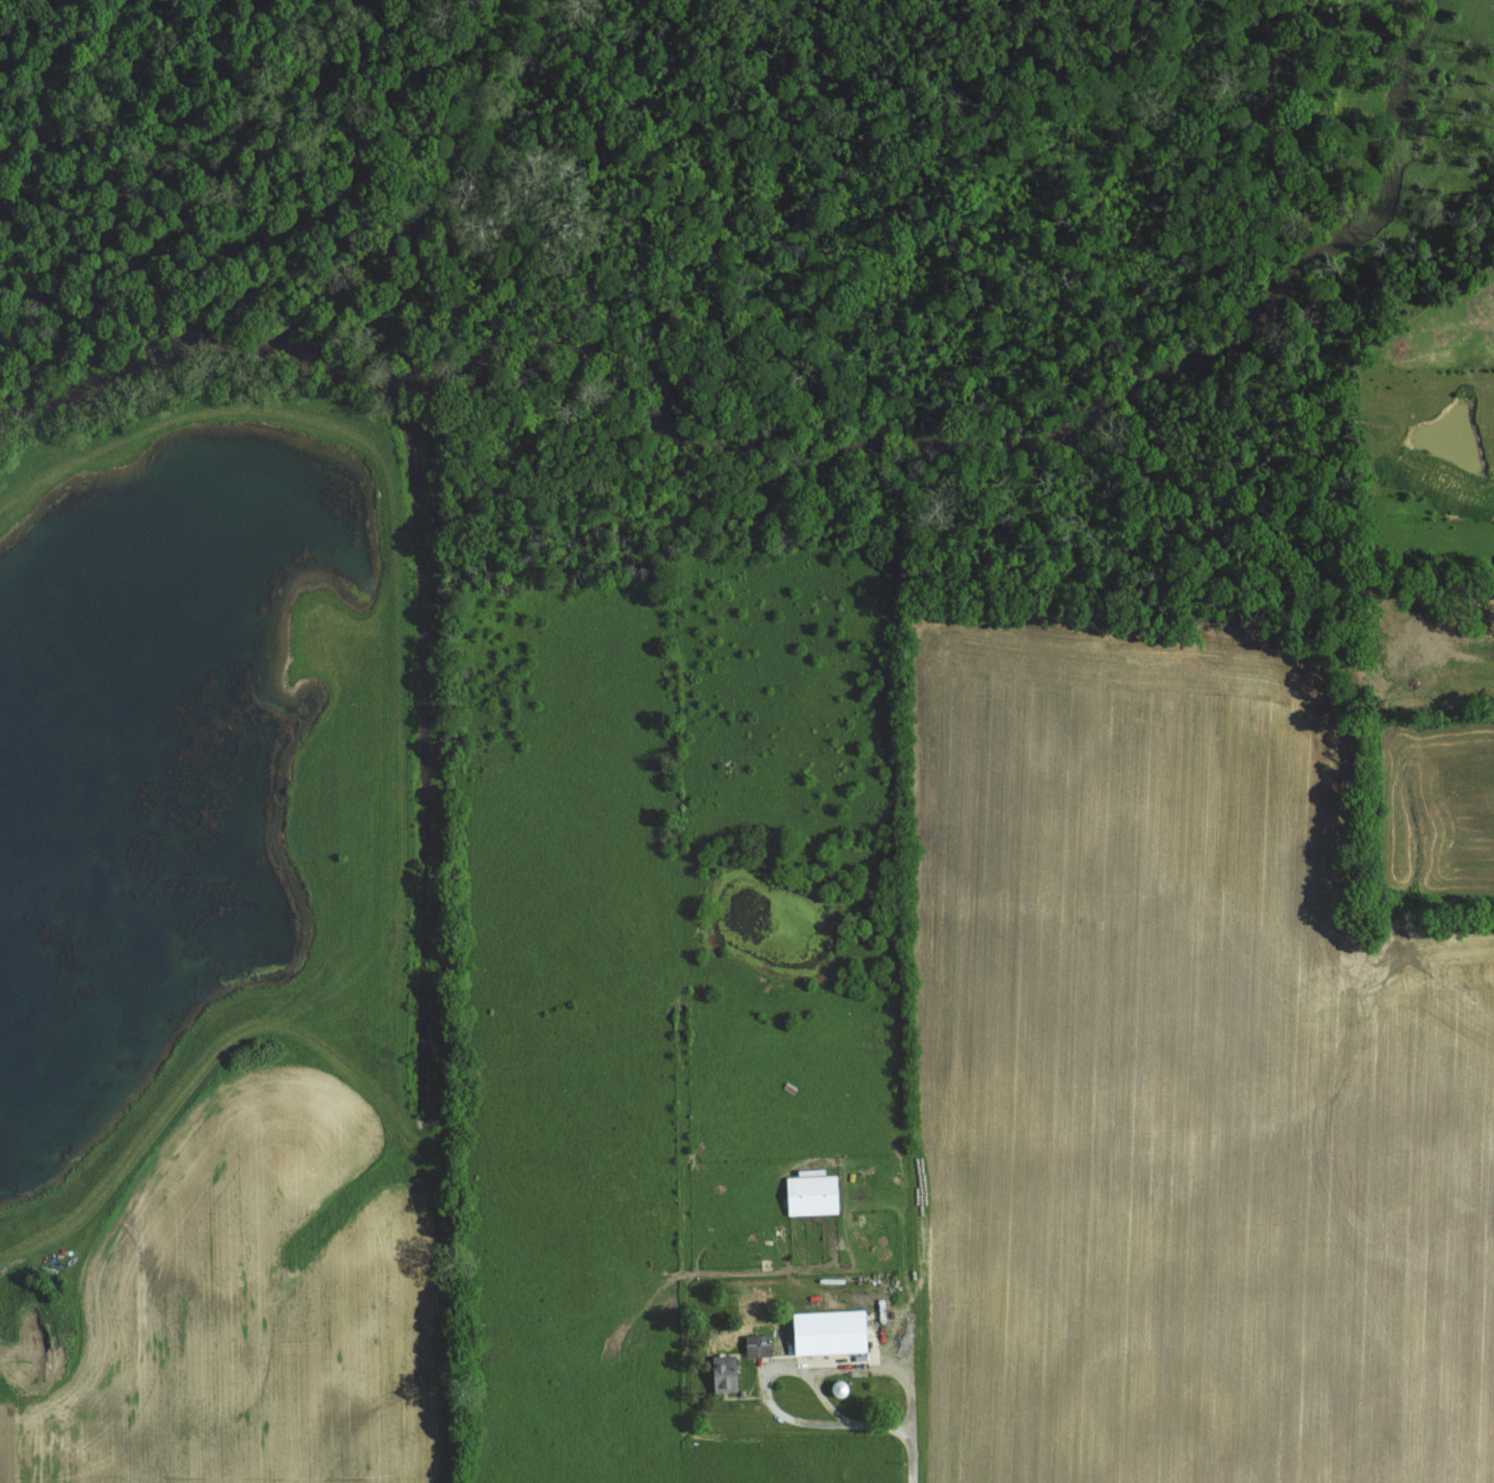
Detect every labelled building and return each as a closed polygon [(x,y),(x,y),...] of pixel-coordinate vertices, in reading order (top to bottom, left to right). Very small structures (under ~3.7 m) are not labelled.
[(837,1175),(825,1175),(824,1168),(797,1169),(798,1176),(786,1177),(788,1215),(838,1213),(837,1175)] [(866,1351),(865,1309),(793,1312),(794,1354),(866,1351)] [(746,1357),(772,1356),(771,1334),(745,1335),(746,1357)] [(724,1362),(712,1363),(713,1392),(737,1391),(736,1354),(724,1355),(724,1362)]
